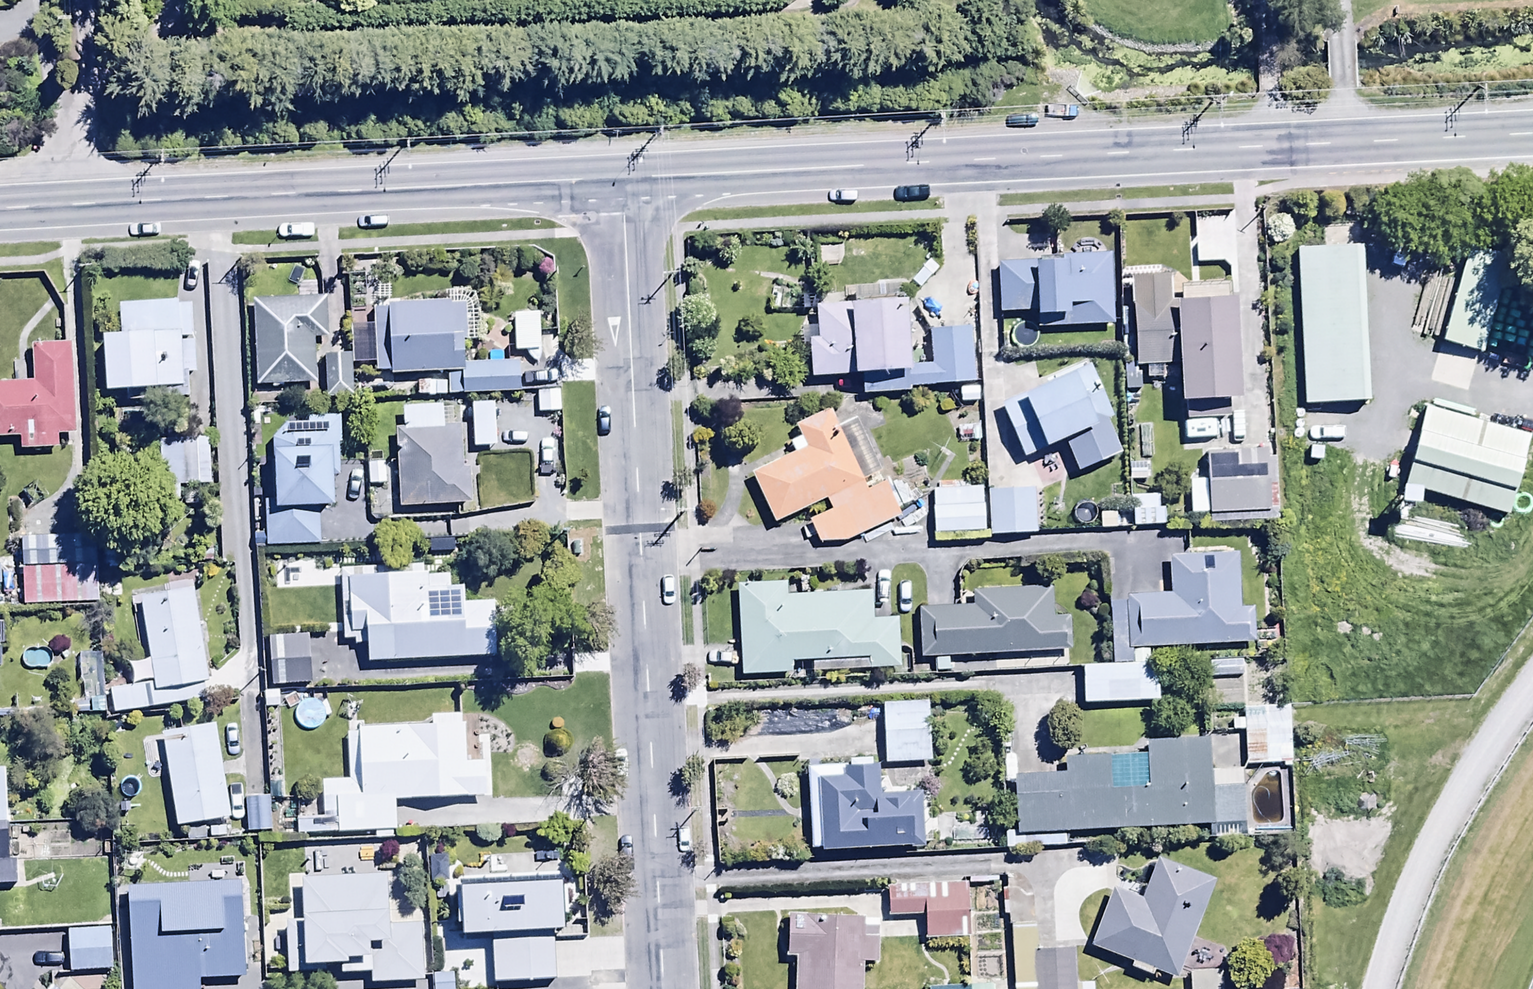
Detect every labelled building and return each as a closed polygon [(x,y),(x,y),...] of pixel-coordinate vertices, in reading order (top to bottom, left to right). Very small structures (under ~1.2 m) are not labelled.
[(1359,248),(1295,251),(1303,408),(1367,405),(1359,248)] [(1506,262),(1466,251),(1440,345),(1480,356),(1506,262)] [(1034,318),(1035,330),(1110,326),(1107,256),(1034,260),(1034,262),(997,264),(999,315),(1031,314),(1031,318),(1034,318)] [(1226,286),(1177,287),(1177,301),(1169,301),(1169,278),(1130,279),(1132,369),(1161,369),(1162,397),(1176,396),(1176,406),(1182,406),(1182,419),(1225,419),(1225,400),(1236,400),(1234,301),(1227,301),(1226,286)] [(851,289),(852,306),(814,308),(816,340),(805,341),(807,381),(858,378),(859,397),(908,395),(908,389),(973,386),(970,330),(926,333),(928,368),(906,369),(903,301),(896,301),(895,287),(851,289)] [(387,376),(447,375),(447,397),(518,395),(518,393),(535,393),(558,392),(557,364),(536,364),(464,365),(464,343),(475,342),(474,291),(446,291),(446,304),(384,305),(385,308),(371,308),(372,373),(387,373),(387,376)] [(325,298),(252,300),(255,386),(313,384),(311,342),(326,342),(325,298)] [(119,337),(100,339),(103,393),(123,392),(124,404),(187,400),(185,375),(196,374),(189,306),(177,307),(177,301),(117,305),(119,337)] [(527,354),(536,364),(557,364),(557,346),(553,346),(552,332),(537,332),(536,314),(512,315),(513,354),(527,354)] [(0,384),(0,439),(18,438),(18,450),(57,449),(57,435),(71,435),(68,345),(29,346),(31,383),(0,384)] [(348,356),(322,358),(324,398),(350,397),(348,356)] [(1088,366),(999,409),(1024,460),(1060,443),(1076,476),(1121,455),(1106,423),(1113,420),(1088,366)] [(558,392),(535,393),(535,414),(558,413),(558,392)] [(492,404),(470,405),(471,450),(493,449),(492,404)] [(401,429),(393,430),(396,509),(468,507),(467,469),(460,470),(458,427),(450,428),(449,410),(441,410),(440,406),(400,408),(401,429)] [(1527,439),(1423,410),(1401,488),(1505,517),(1527,439)] [(818,543),(841,544),(898,518),(896,513),(912,505),(902,483),(890,489),(859,422),(837,431),(828,411),(792,427),(797,438),(788,443),(793,455),(749,475),(772,526),(825,501),(830,512),(808,522),(818,543)] [(285,418),(270,439),(272,505),(262,505),(263,548),(318,546),(317,509),(331,509),(330,479),(339,479),(337,417),(285,418)] [(158,506),(179,505),(178,488),(210,488),(209,439),(156,440),(158,506)] [(1190,516),(1207,515),(1207,525),(1277,523),(1275,459),(1264,459),(1263,446),(1227,447),(1227,454),(1205,455),(1206,482),(1189,483),(1190,516)] [(936,483),(936,491),(931,491),(932,535),(982,534),(981,490),(967,490),(967,483),(936,483)] [(1033,493),(986,494),(987,538),(1034,536),(1033,493)] [(1128,511),(1129,529),(1166,528),(1166,510),(1128,511)] [(1202,572),(1201,555),(1167,557),(1168,596),(1124,598),(1124,604),(1108,604),(1110,665),(1146,664),(1145,650),(1253,645),(1251,608),(1237,609),(1235,554),(1209,555),(1210,572),(1202,572)] [(20,568),(21,607),(96,605),(95,566),(20,568)] [(363,647),(364,665),(493,659),(491,604),(461,605),(460,586),(447,587),(447,576),(426,577),(426,567),(337,571),(341,642),(354,642),(354,647),(363,647)] [(910,678),(909,651),(896,648),(895,620),(871,621),(870,593),(785,596),(784,584),(735,586),(739,678),(790,676),(790,663),(810,662),(811,682),(910,678)] [(916,611),(918,660),(933,659),(934,673),(948,672),(947,658),(1069,652),(1068,619),(1051,620),(1050,589),(970,594),(971,608),(916,611)] [(190,593),(138,601),(151,683),(108,690),(112,715),(205,701),(190,593)] [(306,685),(306,646),(266,646),(267,685),(306,685)] [(1206,663),(1207,679),(1242,678),(1241,661),(1206,663)] [(1156,663),(1146,664),(1110,665),(1081,666),(1083,705),(1157,702),(1156,663)] [(926,703),(881,705),(883,765),(929,763),(926,703)] [(1288,766),(1288,709),(1243,709),(1244,766),(1288,766)] [(293,819),(294,836),(394,833),(393,802),(484,799),(482,765),(473,765),(472,752),(462,752),(461,718),(428,719),(428,725),(355,728),(355,732),(345,733),(347,783),(320,784),(322,818),(293,819)] [(214,727),(160,735),(174,828),(228,820),(214,727)] [(1065,847),(1064,834),(1205,828),(1206,840),(1243,839),(1240,772),(1209,773),(1208,741),(1142,744),(1143,756),(1108,758),(1108,755),(1063,757),(1064,776),(1051,776),(1050,753),(1012,754),(1016,833),(1006,834),(1006,849),(1065,847)] [(818,850),(818,853),(907,848),(907,851),(921,850),(918,794),(905,795),(905,789),(889,790),(889,785),(876,786),(875,766),(869,767),(869,760),(844,761),(844,765),(805,767),(809,851),(818,850)] [(265,797),(242,799),(244,839),(267,838),(265,797)] [(0,824),(0,886),(16,885),(15,862),(7,862),(6,824),(0,824)] [(1174,982),(1211,883),(1153,861),(1138,902),(1109,891),(1087,949),(1129,965),(1127,970),(1148,979),(1151,973),(1174,982)] [(368,974),(368,985),(421,982),(419,926),(386,927),(383,875),(297,879),(298,911),(262,913),(264,970),(284,969),(284,974),(321,973),(321,967),(337,966),(338,975),(368,974)] [(116,885),(124,988),(201,988),(202,977),(246,977),(243,878),(116,885)] [(566,889),(556,889),(556,882),(456,888),(458,937),(559,932),(558,918),(567,917),(566,889)] [(966,940),(968,982),(926,983),(926,988),(1004,988),(1001,913),(965,914),(964,886),(888,889),(889,919),(922,917),(923,942),(966,940)] [(792,958),(792,988),(859,988),(860,965),(875,966),(876,920),(786,918),(785,958),(792,958)] [(1009,928),(1011,988),(1077,988),(1076,951),(1035,952),(1034,927),(1009,928)] [(65,932),(68,973),(110,970),(107,929),(65,932)] [(490,940),(492,983),(552,981),(550,937),(490,940)] [(1188,988),(1221,988),(1220,972),(1187,973),(1188,988)]
